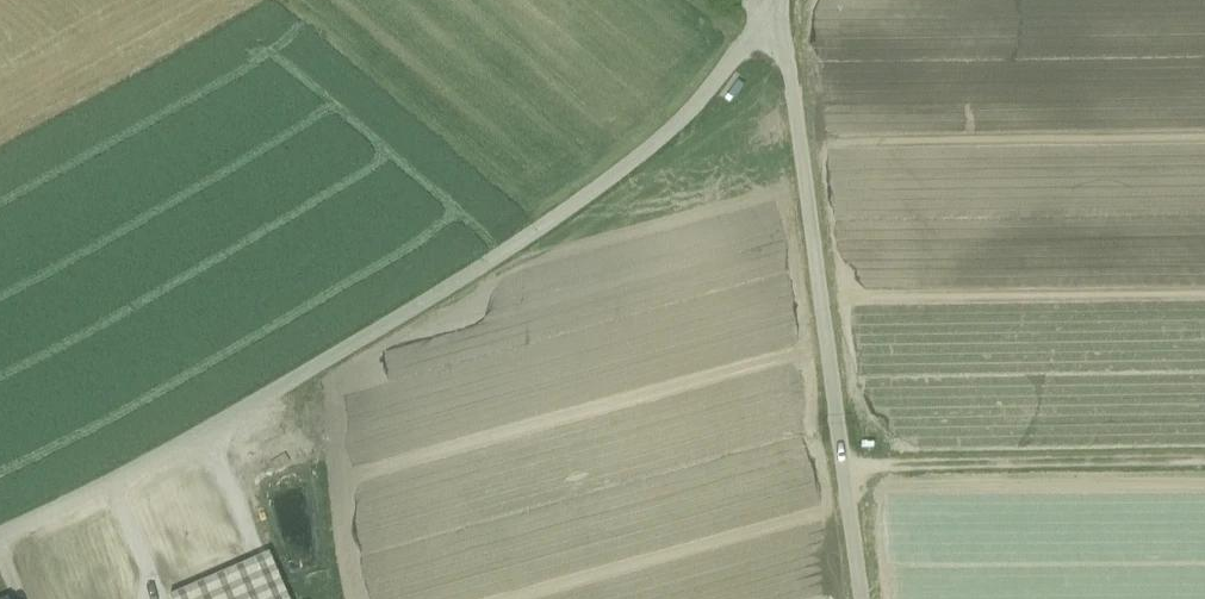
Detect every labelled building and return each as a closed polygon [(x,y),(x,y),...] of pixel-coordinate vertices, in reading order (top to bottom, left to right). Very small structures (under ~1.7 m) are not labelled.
[(168,493),(139,505),(157,547),(186,535),(168,493)] [(134,580),(109,520),(91,527),(101,551),(115,585),(116,587),(134,580)] [(91,527),(48,546),(64,583),(79,577),(73,563),(101,551),(91,527)] [(73,563),(79,577),(64,583),(71,598),(81,598),(115,585),(101,551),(73,563)] [(265,560),(176,598),(282,598),(265,560)] [(81,598),(121,598),(116,587),(115,585),(81,598)]
